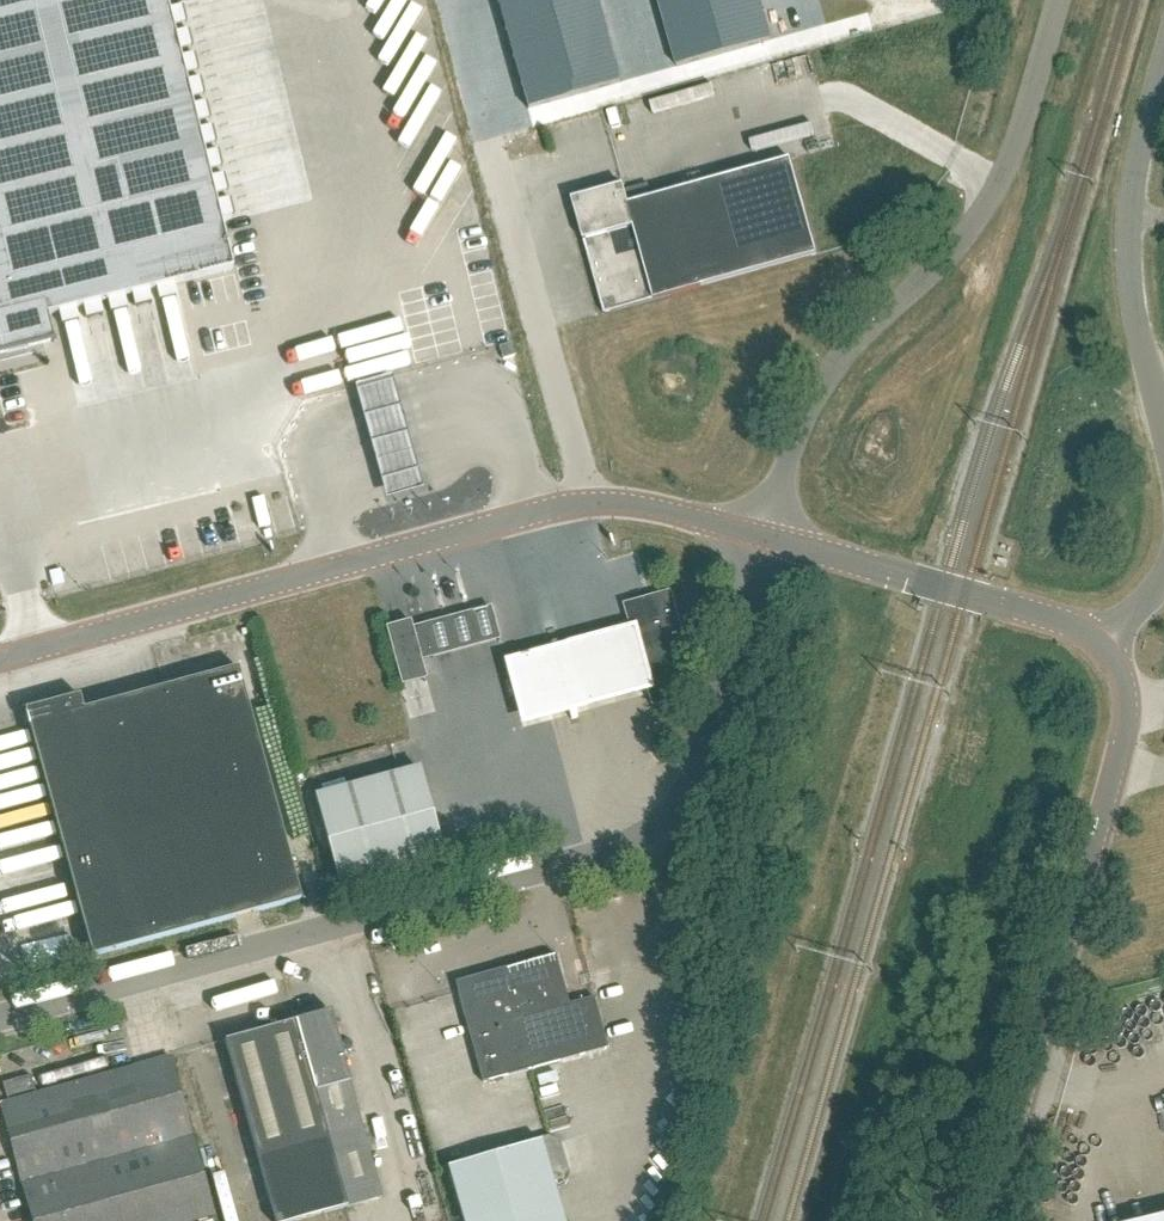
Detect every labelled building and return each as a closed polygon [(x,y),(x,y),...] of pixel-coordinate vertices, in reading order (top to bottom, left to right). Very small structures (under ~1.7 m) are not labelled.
[(52,341),(53,344),(54,344),(47,315),(233,270),(166,0),(0,0),(0,354),(52,341)] [(504,24),(551,11),(548,0),(497,0),(504,24)] [(591,0),(548,0),(551,11),(591,0)] [(599,0),(591,0),(551,11),(559,39),(606,26),(599,0)] [(662,11),(700,0),(659,0),(662,11)] [(717,26),(710,0),(700,0),(662,11),(670,39),(717,26)] [(717,26),(764,12),(761,0),(710,0),(717,26)] [(559,39),(551,11),(504,24),(512,52),(559,39)] [(725,54),(772,41),(764,12),(717,26),(725,54)] [(559,39),(567,67),(614,54),(606,26),(559,39)] [(717,26),(670,39),(678,67),(725,54),(717,26)] [(520,81),(567,67),(559,39),(512,52),(520,81)] [(567,67),(575,95),(622,82),(614,54),(567,67)] [(575,95),(567,67),(520,81),(528,109),(575,95)] [(572,200),(604,315),(817,256),(791,160),(629,205),(624,186),(572,200)] [(514,356),(510,343),(499,346),(500,347),(503,360),(513,357),(514,356)] [(393,376),(354,386),(369,441),(386,499),(424,488),(408,431),(393,376)] [(628,605),(633,624),(650,684),(652,691),(655,701),(686,693),(679,670),(691,667),(670,593),(641,601),(628,605)] [(412,629),(410,622),(385,628),(401,687),(425,680),(421,662),(433,658),(424,626),(424,625),(412,629)] [(650,684),(633,624),(507,658),(523,716),(650,684)] [(238,916),(258,911),(300,900),(237,667),(163,688),(83,709),(79,695),(18,712),(22,729),(83,957),(238,916)] [(418,768),(315,796),(341,889),(443,861),(418,768)] [(456,990),(481,1081),(606,1047),(592,996),(568,1003),(554,954),(463,979),(456,990)] [(330,1011),(295,1021),(295,1020),(224,1040),(257,1158),(275,1220),(311,1220),(383,1201),(363,1128),(330,1011)] [(0,1103),(33,1220),(195,1220),(213,1216),(169,1057),(0,1103)] [(462,1220),(563,1220),(554,1188),(561,1186),(567,1176),(558,1145),(548,1139),(447,1168),(462,1220)] [(425,1199),(412,1204),(419,1220),(434,1220),(425,1199)]
